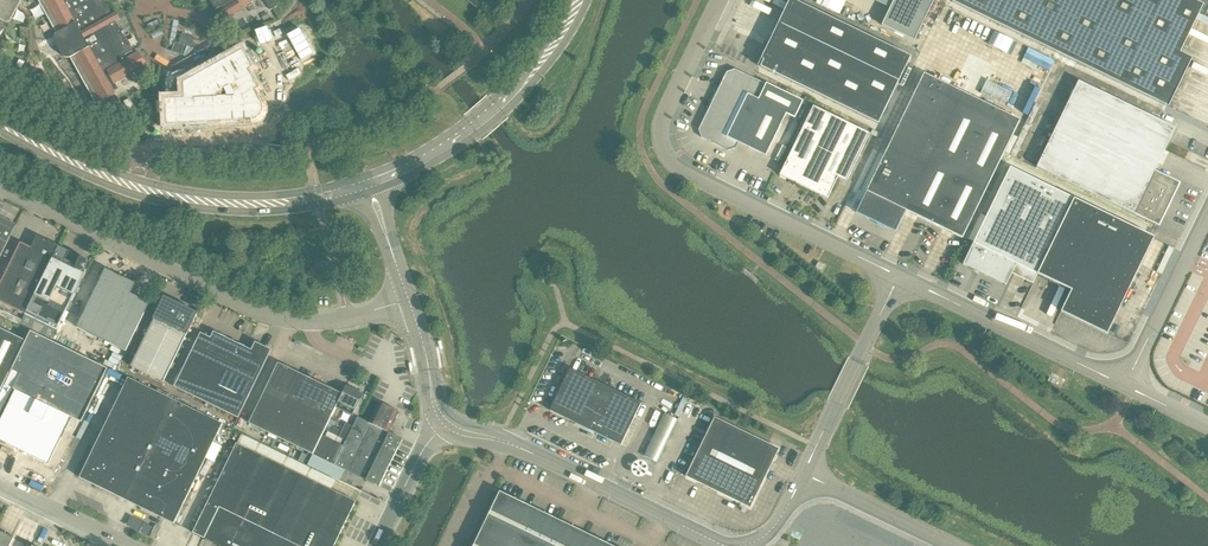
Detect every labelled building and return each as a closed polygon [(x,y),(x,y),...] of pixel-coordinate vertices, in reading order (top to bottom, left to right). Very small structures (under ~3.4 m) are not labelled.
[(5,23),(7,23),(10,22),(11,20),(22,0),(0,0),(0,20),(5,23)] [(56,33),(54,36),(54,40),(55,43),(56,45),(55,46),(58,52),(60,51),(61,53),(63,56),(66,58),(70,57),(96,104),(115,93),(114,91),(118,88),(115,83),(137,71),(147,65),(139,51),(129,57),(127,58),(125,55),(132,51),(116,21),(112,14),(104,0),(38,0),(56,33)] [(215,9),(221,6),(222,9),(220,10),(226,19),(244,9),(242,6),(254,0),(210,0),(215,9)] [(270,10),(276,6),(273,0),(265,0),(270,10)] [(485,4),(479,0),(468,0),(481,10),(485,4)] [(794,0),(792,0),(781,24),(778,22),(757,65),(878,124),(911,56),(794,0)] [(882,25),(914,41),(934,0),(894,0),(882,25)] [(952,2),(1168,107),(1192,58),(1180,53),(1182,47),(1184,43),(1188,35),(1199,12),(1205,15),(1207,8),(1207,0),(953,0),(952,2)] [(297,26),(287,29),(291,38),(300,34),(297,26)] [(175,42),(172,49),(171,51),(186,56),(193,49),(193,48),(196,39),(182,33),(178,43),(175,42)] [(273,35),(263,38),(266,47),(276,43),(273,35)] [(171,99),(165,99),(166,125),(252,121),(253,120),(254,120),(255,120),(256,120),(256,119),(257,119),(258,119),(258,118),(259,118),(259,117),(260,117),(260,116),(261,115),(261,114),(262,114),(262,113),(262,112),(262,111),(262,110),(262,109),(262,108),(262,107),(262,106),(262,105),(261,105),(261,104),(254,92),(259,89),(249,70),(252,68),(243,50),(197,75),(180,76),(179,76),(178,76),(177,76),(177,77),(176,77),(175,77),(175,78),(174,78),(173,79),(172,80),(172,81),(171,81),(171,82),(171,83),(170,84),(170,85),(170,86),(170,87),(171,99)] [(699,129),(702,137),(727,150),(735,147),(738,142),(766,155),(786,113),(795,117),(803,100),(766,83),(765,84),(735,69),(727,72),(699,129)] [(924,73),(856,212),(895,232),(906,210),(962,238),(1020,120),(924,73)] [(1159,226),(1180,183),(1155,170),(1175,128),(1078,81),(1036,167),(1159,226)] [(129,110),(134,107),(129,98),(124,101),(129,110)] [(846,181),(870,133),(814,106),(786,163),(785,162),(779,175),(798,184),(828,198),(837,180),(838,177),(846,181)] [(108,112),(107,117),(127,124),(129,119),(108,112)] [(1107,334),(1154,237),(1010,167),(963,264),(1006,285),(1016,263),(1071,290),(1061,312),(1107,334)] [(16,225),(0,217),(0,257),(16,225)] [(59,246),(37,235),(31,248),(20,242),(0,284),(0,302),(25,314),(59,246)] [(76,265),(65,260),(69,251),(59,246),(25,314),(57,329),(86,270),(85,270),(88,262),(88,260),(82,257),(80,258),(76,265)] [(822,270),(825,265),(819,262),(816,267),(822,270)] [(125,351),(144,314),(149,303),(130,293),(135,284),(105,269),(77,327),(125,351)] [(154,319),(131,366),(163,382),(197,313),(190,310),(182,306),(180,305),(179,304),(178,304),(164,298),(154,319)] [(24,340),(0,328),(0,391),(24,340)] [(251,350),(214,332),(211,338),(201,333),(174,387),(238,418),(271,350),(257,343),(255,347),(253,346),(251,350)] [(0,419),(0,452),(43,473),(65,426),(76,431),(102,377),(24,340),(0,391),(0,395),(10,399),(0,419)] [(312,454),(321,436),(331,416),(342,395),(278,364),(249,423),(312,454)] [(621,445),(641,403),(570,368),(550,410),(621,445)] [(174,524),(194,483),(223,424),(128,378),(79,478),(174,524)] [(353,414),(363,395),(346,386),(342,395),(331,416),(339,420),(344,409),(353,414)] [(379,402),(369,423),(389,433),(399,412),(379,402)] [(357,417),(352,427),(346,440),(343,447),(321,436),(312,454),(307,465),(339,481),(344,470),(379,487),(402,439),(389,433),(369,423),(357,417)] [(750,508),(779,449),(715,417),(686,476),(750,508)] [(346,440),(352,427),(345,423),(339,437),(346,440)] [(355,502),(236,443),(193,533),(220,545),(334,545),(355,502)] [(584,532),(561,521),(500,491),(473,545),(613,545),(584,532)] [(14,538),(0,531),(0,545),(9,545),(14,538)]
